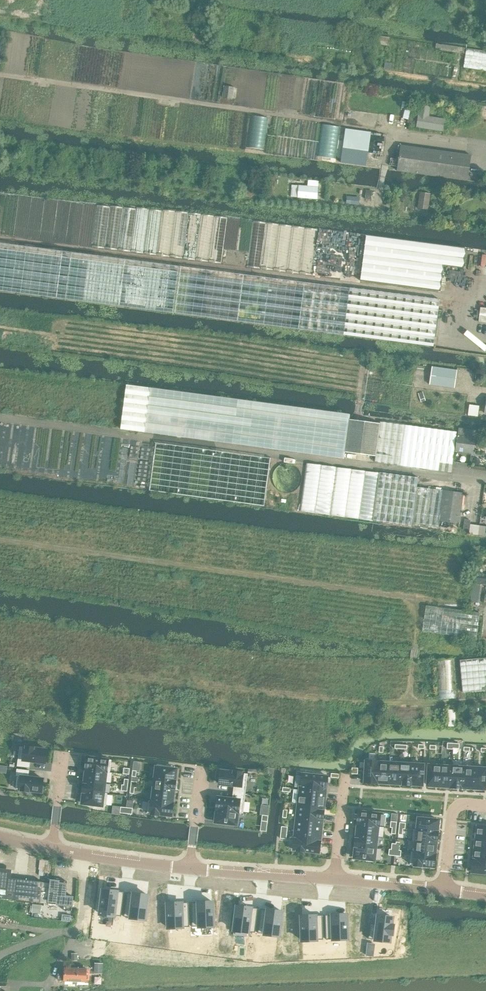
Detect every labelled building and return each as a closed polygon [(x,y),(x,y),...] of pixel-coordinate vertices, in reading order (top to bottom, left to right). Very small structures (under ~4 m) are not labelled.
[(467,49),(464,68),(485,71),(485,52),(467,49)] [(223,98),(233,99),(234,87),(224,86),(223,98)] [(430,107),(420,106),(416,128),(442,132),(444,120),(428,117),(430,107)] [(402,146),(398,172),(468,181),(471,155),(402,146)] [(342,148),(340,163),(366,167),(368,152),(342,148)] [(93,156),(92,168),(99,169),(101,157),(93,156)] [(291,196),(317,198),(319,186),(292,184),(291,196)] [(420,193),(418,208),(428,209),(430,194),(420,193)] [(366,235),(360,281),(440,291),(444,266),(464,268),(466,248),(366,235)] [(174,313),(433,346),(439,299),(0,243),(0,291),(174,313)] [(429,385),(455,388),(457,370),(432,367),(429,385)] [(349,414),(127,385),(121,429),(343,458),(344,456),(344,451),(349,419),(349,414)] [(470,404),(468,413),(478,414),(480,405),(470,404)] [(379,423),(349,419),(344,451),(375,455),(379,423)] [(406,424),(380,421),(379,423),(375,455),(374,461),(451,472),(454,451),(454,444),(456,431),(430,428),(406,424)] [(477,430),(459,428),(456,445),(454,444),(454,451),(457,452),(457,451),(474,453),(477,430)] [(271,457),(156,440),(149,488),(264,505),(271,457)] [(303,478),(303,475),(302,473),(301,470),(299,467),(296,465),(293,463),(289,462),(286,462),(281,463),(277,465),(275,467),(273,469),(272,472),(271,475),(270,478),(271,481),(271,484),(273,487),(275,490),(278,492),(281,494),(284,494),(287,495),(290,494),(293,493),(296,492),(298,490),(300,488),(301,485),(303,482),(303,478)] [(380,472),(307,462),(300,509),(412,525),(412,522),(439,526),(440,520),(443,490),(417,486),(419,477),(380,471),(380,472)] [(443,490),(440,520),(459,523),(463,493),(443,490)] [(485,585),(485,579),(485,576),(474,575),(473,584),(485,585)] [(425,605),(422,631),(476,639),(479,613),(425,605)] [(463,692),(485,690),(485,657),(460,660),(463,692)] [(20,746),(17,766),(30,767),(30,761),(45,763),(47,750),(33,748),(34,747),(27,746),(27,747),(20,746)] [(87,757),(85,769),(86,769),(110,772),(111,760),(87,757)] [(378,761),(366,760),(364,782),(377,783),(377,782),(378,762),(378,761)] [(389,763),(378,762),(377,782),(388,783),(389,763)] [(400,763),(389,763),(388,783),(399,784),(400,763)] [(411,764),(400,763),(399,784),(403,784),(403,785),(409,785),(411,764)] [(411,764),(409,785),(410,785),(410,784),(422,785),(423,765),(411,764)] [(441,766),(428,765),(427,785),(440,786),(441,766)] [(452,767),(441,766),(440,786),(451,787),(452,767)] [(156,767),(155,779),(176,782),(176,781),(175,781),(176,769),(156,767)] [(463,767),(452,767),(451,787),(450,788),(461,788),(461,787),(463,767)] [(473,768),(463,767),(461,787),(472,788),(473,768)] [(485,769),(473,768),(472,788),(485,789),(485,769)] [(17,769),(16,776),(18,776),(16,789),(22,789),(21,790),(28,791),(28,790),(42,792),(43,779),(28,777),(29,770),(17,769)] [(86,769),(85,780),(105,782),(111,783),(112,772),(110,772),(86,769)] [(220,771),(219,783),(234,785),(233,792),(245,793),(248,774),(241,773),(241,772),(234,771),(234,772),(220,771)] [(301,774),(300,789),(325,792),(326,787),(327,787),(328,776),(309,774),(310,772),(303,772),(303,774),(301,774)] [(155,779),(153,790),(173,792),(174,788),(175,788),(175,787),(176,782),(155,779)] [(83,784),(83,791),(107,794),(107,793),(104,793),(105,782),(85,780),(84,784),(83,784)] [(325,792),(299,789),(298,804),(323,807),(325,792)] [(153,790),(152,800),(172,803),(173,792),(153,790)] [(83,791),(82,803),(94,805),(94,807),(100,807),(101,805),(106,806),(107,794),(83,791)] [(217,797),(216,809),(243,812),(245,793),(233,792),(232,799),(217,797)] [(148,800),(147,813),(151,813),(151,814),(158,815),(158,814),(172,815),(173,803),(172,803),(152,800),(148,800)] [(323,807),(298,804),(296,819),(322,822),(322,818),(323,818),(324,811),(323,811),(323,807)] [(217,810),(215,822),(236,824),(238,812),(243,813),(243,812),(216,809),(216,810),(217,810)] [(358,811),(357,824),(358,824),(378,826),(379,826),(380,814),(358,811)] [(413,829),(413,830),(438,833),(438,832),(437,832),(438,820),(418,818),(417,830),(413,829)] [(322,822),(296,819),(295,834),(320,837),(322,822)] [(358,824),(357,834),(377,837),(378,826),(358,824)] [(476,837),(485,838),(485,826),(477,825),(476,837)] [(413,830),(412,840),(436,843),(436,839),(437,839),(438,833),(413,830)] [(320,837),(295,834),(293,849),(297,850),(297,851),(304,851),(319,852),(320,842),(319,842),(320,837)] [(355,839),(355,845),(376,847),(377,837),(357,834),(356,839),(355,839)] [(475,848),(485,849),(485,838),(476,837),(475,848)] [(412,840),(412,841),(416,841),(415,852),(435,854),(436,843),(412,840)] [(355,846),(354,858),(366,859),(366,861),(372,862),(373,860),(374,860),(376,847),(355,845),(354,846),(355,846)] [(474,859),(485,860),(485,849),(475,848),(474,859)] [(411,851),(410,864),(414,864),(414,865),(421,866),(421,865),(434,866),(436,854),(435,854),(415,852),(411,851)] [(471,872),(485,873),(485,860),(474,859),(474,860),(473,860),(471,872)] [(13,899),(15,900),(40,903),(48,904),(49,894),(43,893),(43,887),(50,888),(51,883),(50,883),(43,882),(8,878),(9,872),(0,871),(0,898),(13,899)] [(43,887),(43,893),(49,894),(48,904),(49,904),(64,905),(63,910),(72,911),(72,906),(73,896),(66,896),(67,882),(67,881),(59,880),(54,880),(51,880),(50,883),(51,883),(50,888),(43,887)] [(100,897),(99,906),(100,906),(101,907),(100,914),(116,915),(121,916),(124,892),(119,891),(112,890),(112,891),(103,890),(102,897),(101,897),(100,897)] [(127,892),(124,916),(129,917),(145,919),(146,912),(147,912),(148,912),(149,902),(148,902),(147,902),(148,895),(139,894),(132,893),(127,892)] [(166,911),(166,920),(167,920),(168,927),(184,927),(189,927),(189,902),(183,902),(176,902),(176,903),(167,903),(167,910),(166,911)] [(197,902),(191,902),(192,927),(198,926),(198,928),(198,933),(212,933),(212,928),(212,926),(214,926),(213,919),(215,919),(215,909),(214,909),(213,909),(213,902),(212,902),(203,902),(197,902)] [(33,904),(32,912),(39,913),(40,905),(33,904)] [(234,913),(233,923),(234,923),(234,930),(250,932),(255,933),(258,908),(253,907),(246,907),(237,906),(236,913),(235,913),(234,913)] [(261,908),(258,933),(263,933),(279,935),(280,928),(281,929),(282,929),(283,919),(282,919),(281,919),(282,911),(273,910),(266,909),(261,908)] [(331,915),(325,915),(326,939),(331,939),(348,939),(347,932),(348,932),(349,932),(349,922),(348,922),(347,922),(347,914),(337,915),(337,914),(331,915)] [(300,923),(300,933),(301,933),(302,940),(318,940),(323,939),(323,915),(317,915),(310,915),(310,916),(301,916),(301,923),(300,923)] [(370,923),(368,939),(374,939),(390,941),(391,934),(392,934),(393,925),(392,924),(393,917),(383,916),(377,915),(376,923),(370,923)] [(95,963),(94,973),(102,974),(103,963),(95,963)] [(65,980),(65,981),(86,982),(87,969),(65,968),(65,974),(59,973),(59,980),(65,980)]
